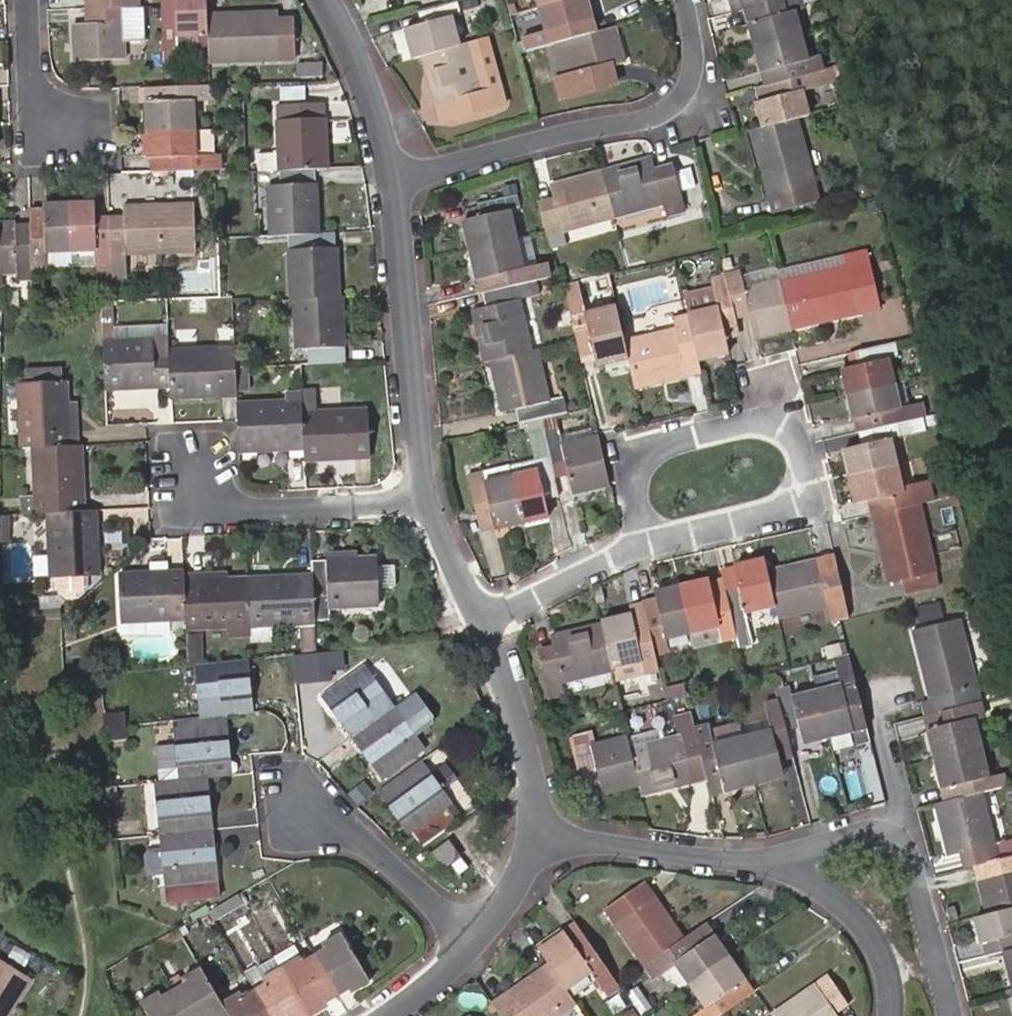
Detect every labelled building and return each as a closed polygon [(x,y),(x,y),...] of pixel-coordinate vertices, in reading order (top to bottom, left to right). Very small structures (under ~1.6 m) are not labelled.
[(206,33),(206,12),(205,0),(160,0),(162,54),(178,53),(178,34),(206,33)] [(457,42),(449,14),(459,11),(456,0),(437,0),(417,5),(421,21),(405,26),(413,55),(421,52),(457,42)] [(537,3),(544,27),(522,33),(525,46),(543,42),(577,33),(573,19),(589,16),(585,0),(549,0),(537,3)] [(730,11),(744,7),(773,0),(727,0),(730,11)] [(744,7),(754,44),(801,33),(794,8),(803,4),(802,0),(773,0),(744,7)] [(138,5),(88,6),(89,22),(73,22),(73,58),(122,56),(122,20),(138,19),(138,5)] [(206,12),(206,33),(207,59),(293,56),(292,23),(278,24),(276,11),(206,12)] [(577,33),(543,42),(557,94),(615,77),(611,63),(622,60),(612,24),(577,33)] [(801,33),(754,44),(761,68),(763,67),(766,80),(820,67),(817,54),(806,56),(801,33)] [(457,42),(421,52),(441,117),(503,101),(500,88),(482,92),(468,39),(457,42)] [(295,63),(295,73),(319,73),(319,63),(295,63)] [(820,67),(766,80),(754,84),(759,101),(756,101),(762,124),(795,116),(807,113),(800,88),(824,82),(820,67)] [(145,128),(192,126),(191,98),(211,98),(211,84),(208,84),(163,85),(144,86),(145,128)] [(276,168),(312,167),(324,166),(321,101),(273,102),(276,168)] [(817,196),(795,116),(762,124),(749,128),(768,196),(782,192),(786,205),(817,196)] [(192,126),(145,128),(147,155),(164,154),(165,168),(217,165),(217,152),(193,153),(192,126)] [(147,169),(165,168),(164,154),(147,155),(147,169)] [(650,155),(599,169),(612,213),(676,196),(667,164),(653,168),(650,155)] [(312,167),(276,168),(265,169),(266,187),(249,188),(251,235),(286,233),(317,231),(315,182),(314,182),(312,167)] [(211,170),(199,169),(198,182),(210,183),(211,170)] [(551,194),(537,199),(546,230),(612,213),(599,169),(548,184),(551,194)] [(469,247),(515,237),(507,207),(516,205),(513,192),(477,200),(480,212),(462,217),(469,247)] [(92,199),(66,200),(69,249),(69,262),(93,261),(94,282),(111,282),(107,213),(93,213),(92,199)] [(66,200),(42,202),(43,220),(28,220),(29,233),(30,266),(45,265),(44,250),(69,249),(66,200)] [(123,212),(107,213),(111,282),(111,283),(125,283),(124,252),(193,247),(192,200),(123,203),(123,212)] [(43,220),(42,202),(28,202),(28,220),(43,220)] [(30,266),(29,233),(15,233),(14,219),(0,220),(0,267),(30,266)] [(317,231),(286,233),(289,297),(291,297),(337,295),(334,246),(333,246),(332,231),(317,231)] [(515,237),(469,247),(476,276),(491,272),(494,285),(535,277),(546,274),(542,259),(532,261),(526,235),(515,237)] [(778,278),(787,324),(855,311),(852,297),(866,294),(857,250),(843,253),(845,263),(778,278)] [(772,266),(739,273),(742,286),(775,279),(772,266)] [(751,332),(787,324),(778,278),(775,279),(742,286),(739,273),(738,268),(722,271),(723,273),(730,306),(745,303),(751,332)] [(736,330),(730,306),(723,273),(710,276),(715,302),(685,309),(688,323),(696,356),(726,350),(722,332),(736,330)] [(535,277),(494,285),(482,288),(485,304),(470,308),(482,359),(489,357),(530,348),(518,294),(538,289),(535,277)] [(626,355),(622,337),(614,302),(583,310),(574,277),(562,279),(574,337),(576,345),(590,342),(594,359),(594,362),(626,355)] [(870,308),(866,294),(852,297),(855,311),(870,308)] [(340,295),(337,295),(291,297),(294,346),(307,346),(308,360),(341,358),(340,344),(342,344),(340,295)] [(169,383),(167,349),(152,349),(151,336),(113,337),(111,299),(98,299),(103,387),(169,383)] [(622,337),(626,355),(632,383),(684,372),(682,359),(696,356),(688,323),(622,337)] [(167,349),(169,383),(169,395),(234,392),(234,381),(234,364),(232,339),(216,339),(216,347),(167,349)] [(846,390),(892,380),(887,357),(895,355),(891,340),(853,348),(856,363),(841,367),(846,390)] [(590,342),(576,345),(580,362),(594,359),(590,342)] [(530,348),(489,357),(501,408),(513,406),(517,420),(523,419),(527,419),(539,416),(554,412),(564,410),(561,395),(548,397),(536,346),(530,348)] [(684,372),(698,369),(696,356),(682,359),(684,372)] [(246,364),(234,364),(234,381),(246,381),(246,364)] [(23,370),(23,381),(59,380),(59,369),(23,370)] [(32,445),(67,443),(66,429),(68,429),(66,380),(59,380),(23,381),(17,382),(19,431),(31,430),(32,445)] [(892,380),(846,390),(852,415),(868,412),(872,426),(920,415),(922,415),(918,400),(898,404),(892,380)] [(235,399),(237,449),(302,446),(299,389),(283,389),(283,398),(235,399)] [(300,410),(302,446),(303,458),(368,455),(366,407),(300,410)] [(607,482),(597,434),(592,435),(561,442),(559,431),(554,412),(539,416),(552,474),(567,472),(571,491),(607,482)] [(920,415),(872,426),(859,429),(862,442),(844,446),(850,472),(895,462),(889,437),(922,429),(920,415)] [(527,419),(523,419),(532,457),(535,467),(511,473),(510,473),(520,519),(547,514),(542,497),(556,493),(552,474),(539,416),(527,419)] [(561,442),(592,435),(589,424),(559,431),(561,442)] [(32,445),(31,430),(19,431),(20,445),(32,445)] [(94,441),(81,442),(82,459),(95,459),(94,441)] [(67,443),(32,445),(34,496),(46,496),(47,510),(81,508),(81,495),(83,494),(82,459),(81,442),(67,443)] [(509,462),(511,473),(535,467),(532,457),(509,462)] [(483,479),(510,473),(508,462),(481,468),(483,479)] [(895,462),(850,472),(856,500),(873,496),(876,510),(917,500),(931,497),(928,484),(901,490),(895,462)] [(483,479),(481,468),(467,471),(480,528),(520,519),(510,473),(483,479)] [(936,584),(917,500),(876,510),(871,511),(888,581),(900,578),(905,592),(936,584)] [(81,508),(47,510),(49,574),(57,574),(58,590),(66,596),(76,595),(84,588),(83,573),(97,572),(96,524),(94,524),(93,507),(81,508)] [(310,559),(311,573),(313,610),(313,617),(329,616),(329,606),(377,603),(373,553),(325,554),(325,558),(310,559)] [(764,568),(761,556),(731,564),(735,581),(722,584),(724,591),(733,630),(736,646),(750,642),(742,610),(772,603),(764,568)] [(842,607),(833,567),(820,570),(816,556),(764,568),(772,603),(775,615),(828,602),(829,610),(842,607)] [(718,567),(722,584),(735,581),(731,564),(718,567)] [(168,607),(183,606),(182,579),(182,569),(167,570),(167,568),(118,570),(120,619),(168,618),(168,607)] [(294,571),(245,573),(247,624),(297,621),(296,610),(313,610),(311,573),(294,573),(294,571)] [(197,578),(182,579),(183,606),(184,628),(247,624),(245,573),(197,575),(197,578)] [(706,576),(676,584),(687,629),(716,622),(719,634),(733,630),(724,591),(710,594),(706,576)] [(655,606),(643,608),(647,626),(652,648),(664,646),(662,635),(687,629),(676,584),(652,590),(655,606)] [(629,609),(597,617),(598,620),(609,666),(640,658),(643,670),(656,666),(652,648),(647,626),(633,629),(629,609)] [(944,708),(977,700),(956,616),(911,628),(929,696),(940,693),(944,708)] [(560,679),(609,666),(598,620),(548,633),(550,642),(536,646),(547,694),(562,691),(560,679)] [(716,622),(687,629),(690,640),(718,634),(716,622)] [(326,666),(342,664),(339,647),(315,650),(307,651),(311,677),(327,675),(326,666)] [(311,677),(307,651),(292,653),(295,679),(311,677)] [(864,725),(845,654),(832,657),(839,684),(814,689),(826,734),(864,725)] [(192,662),(195,684),(196,696),(198,714),(251,710),(246,657),(192,662)] [(349,736),(391,705),(361,664),(321,694),(349,736)] [(196,696),(195,684),(186,684),(187,696),(196,696)] [(787,685),(773,688),(775,696),(783,727),(796,723),(801,741),(826,734),(814,689),(790,695),(787,685)] [(790,753),(783,727),(775,696),(763,699),(770,728),(740,735),(751,780),(780,772),(777,756),(790,753)] [(977,700),(944,708),(938,710),(941,723),(925,728),(933,757),(978,746),(971,716),(980,715),(977,700)] [(391,705),(349,736),(381,778),(422,748),(391,705)] [(693,725),(690,710),(672,714),(678,733),(628,746),(637,782),(639,792),(690,779),(687,766),(702,761),(694,725),(693,725)] [(922,714),(925,728),(941,723),(938,710),(922,714)] [(177,777),(204,774),(230,771),(224,720),(172,726),(174,742),(177,777)] [(706,721),(693,725),(694,725),(702,761),(705,774),(718,771),(722,787),(751,780),(740,735),(711,742),(706,721)] [(129,722),(107,725),(109,739),(131,736),(129,722)] [(628,746),(625,735),(591,743),(589,737),(574,740),(583,781),(598,779),(601,790),(637,782),(628,746)] [(159,779),(177,777),(174,742),(155,744),(159,779)] [(978,746),(933,757),(940,786),(957,782),(961,795),(979,791),(998,786),(994,773),(986,774),(978,746)] [(440,788),(428,772),(419,758),(376,790),(407,832),(411,830),(421,843),(455,819),(444,806),(449,801),(440,788)] [(705,774),(702,761),(687,766),(690,779),(706,775),(705,774)] [(428,772),(440,788),(454,778),(443,762),(428,772)] [(718,771),(705,774),(706,775),(710,791),(722,787),(718,771)] [(204,774),(177,777),(159,779),(151,780),(153,799),(158,832),(210,825),(204,774)] [(146,800),(153,799),(151,780),(144,781),(146,800)] [(961,795),(934,802),(947,853),(959,850),(964,866),(973,863),(996,858),(1011,854),(1011,837),(993,841),(979,791),(961,795)] [(210,825),(158,832),(159,847),(162,870),(164,883),(216,877),(210,825)] [(430,850),(441,865),(457,855),(445,839),(430,850)] [(162,870),(159,847),(147,848),(144,852),(145,868),(150,872),(162,870)] [(996,858),(1000,871),(977,876),(985,912),(1011,905),(1011,854),(996,858)] [(1000,871),(996,858),(973,863),(977,876),(1000,871)] [(655,956),(681,938),(650,893),(639,901),(630,890),(604,909),(643,965),(655,956)] [(985,912),(973,916),(980,940),(997,936),(1001,949),(1011,946),(1011,905),(985,912)] [(324,946),(310,954),(333,993),(347,985),(349,987),(367,977),(338,931),(320,941),(324,946)] [(605,994),(617,986),(615,984),(584,939),(573,946),(562,931),(537,948),(547,961),(564,988),(588,969),(605,994)] [(681,938),(655,956),(663,967),(672,959),(687,981),(727,954),(711,933),(696,944),(688,933),(681,938)] [(997,936),(980,940),(983,954),(1001,949),(997,936)] [(272,956),(279,966),(307,1013),(324,1003),(322,1000),(333,993),(310,954),(298,961),(289,946),(272,956)] [(1001,949),(1011,992),(1011,946),(1001,949)] [(687,981),(704,1005),(689,1015),(714,1015),(717,1014),(731,1004),(723,993),(744,978),(727,954),(687,981)] [(27,977),(0,959),(0,1015),(3,1015),(27,977)] [(672,959),(663,967),(677,988),(682,984),(687,981),(672,959)] [(574,1003),(564,988),(547,961),(490,1003),(499,1015),(555,1015),(574,1003)] [(199,965),(181,975),(184,980),(170,987),(187,1015),(221,1015),(227,1013),(219,1000),(199,965)] [(252,987),(269,1015),(302,1015),(307,1013),(279,966),(262,976),(265,980),(252,987)] [(771,1012),(773,1015),(838,1015),(832,1007),(845,996),(828,972),(771,1012)] [(170,987),(159,994),(156,989),(138,1000),(148,1015),(187,1015),(170,987)] [(219,1000),(227,1013),(229,1015),(269,1015),(252,987),(240,995),(237,991),(219,1000)]
